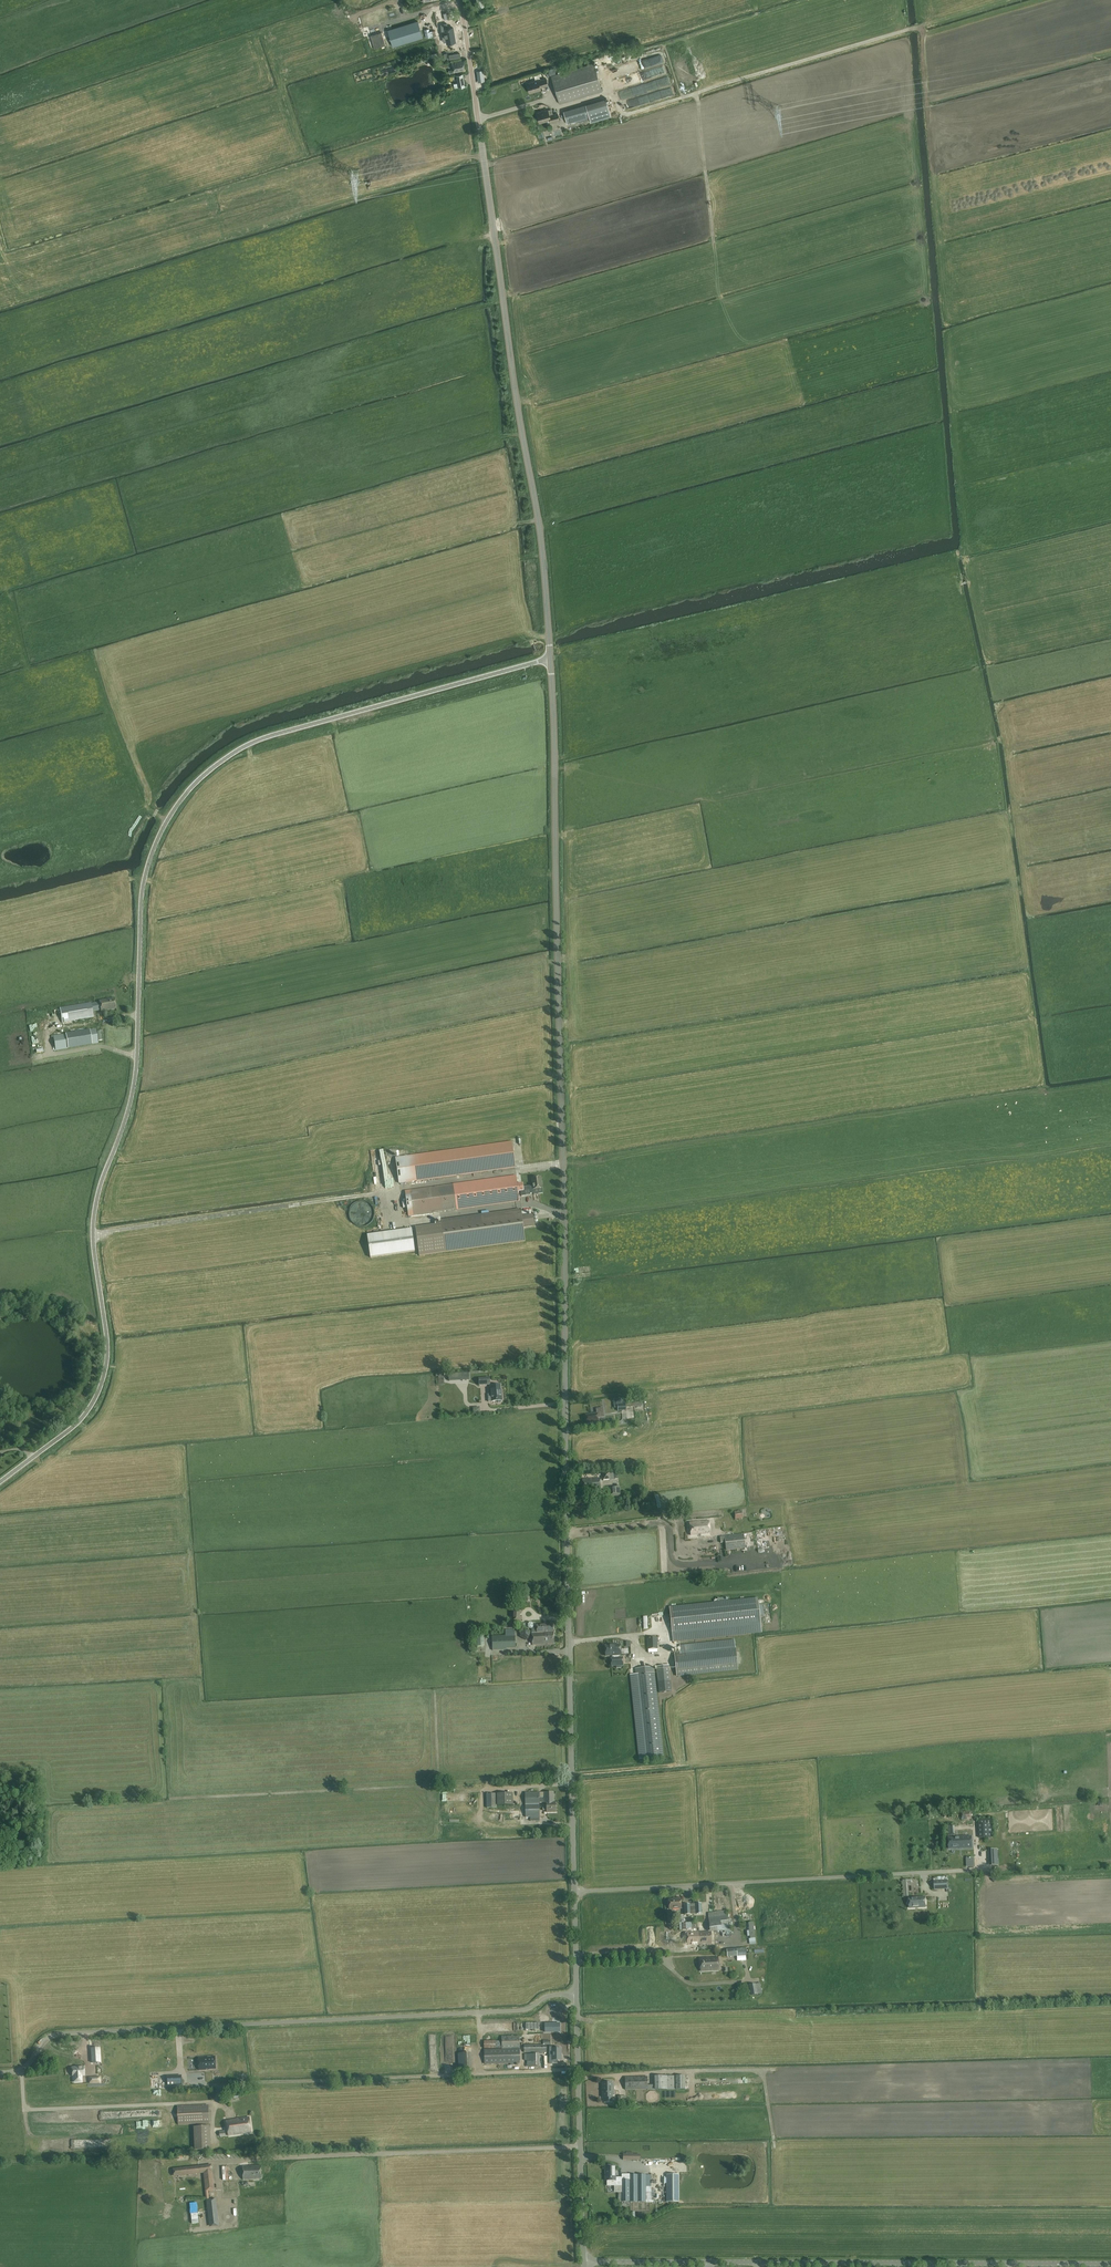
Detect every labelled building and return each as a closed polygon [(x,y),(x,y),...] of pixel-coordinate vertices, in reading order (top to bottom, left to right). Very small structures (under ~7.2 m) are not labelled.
[(479,8),(484,7),(482,0),(476,0),(479,8)] [(448,25),(456,26),(457,13),(449,13),(448,25)] [(417,21),(388,31),(393,46),(422,37),(417,21)] [(447,24),(440,25),(441,31),(443,31),(444,39),(445,38),(446,43),(455,42),(453,28),(448,29),(447,24)] [(436,36),(435,31),(430,32),(429,29),(424,30),(426,38),(436,36)] [(375,48),(386,45),(382,32),(371,36),(375,48)] [(439,61),(435,45),(430,47),(432,55),(426,56),(427,61),(430,60),(432,60),(432,62),(439,61)] [(628,53),(606,59),(609,68),(631,61),(628,53)] [(463,61),(452,63),(454,72),(465,71),(463,61)] [(551,76),(559,104),(602,91),(594,63),(551,76)] [(645,71),(647,78),(663,73),(661,67),(645,71)] [(476,71),(477,83),(485,82),(483,70),(476,71)] [(465,86),(463,74),(456,75),(457,83),(454,84),(455,88),(465,86)] [(624,75),(610,79),(612,85),(633,79),(632,76),(625,78),(624,75)] [(546,78),(538,80),(526,84),(529,93),(540,90),(540,88),(548,86),(546,78)] [(584,101),(585,105),(590,121),(610,116),(604,95),(584,101)] [(638,103),(644,101),(642,95),(636,97),(638,103)] [(585,105),(563,111),(567,124),(589,118),(585,105)] [(551,109),(547,111),(547,110),(537,113),(539,123),(549,120),(550,120),(551,123),(559,120),(557,113),(553,114),(551,109)] [(99,1001),(99,1003),(91,1004),(91,1003),(60,1008),(62,1023),(94,1017),(93,1012),(101,1010),(101,1011),(116,1009),(114,999),(99,1001)] [(53,1035),(55,1051),(97,1044),(95,1029),(53,1035)] [(511,1142),(396,1158),(397,1163),(396,1163),(398,1178),(399,1178),(399,1183),(515,1167),(511,1142)] [(443,1211),(457,1209),(457,1210),(520,1201),(518,1192),(520,1192),(521,1196),(530,1195),(530,1193),(533,1193),(533,1194),(543,1192),(542,1188),(541,1177),(531,1179),(532,1186),(523,1187),(523,1183),(517,1184),(516,1175),(474,1181),(405,1191),(408,1216),(443,1211)] [(355,1225),(359,1226),(363,1226),(366,1225),(369,1224),(372,1221),(373,1218),(374,1215),(374,1211),(373,1208),(371,1205),(368,1203),(365,1201),(361,1200),(358,1201),(354,1202),(352,1205),(349,1208),(348,1212),(349,1216),(350,1220),(352,1223),(355,1225)] [(535,1226),(533,1215),(528,1215),(528,1212),(521,1213),(521,1209),(441,1221),(441,1223),(415,1227),(419,1256),(526,1241),(523,1228),(535,1226)] [(379,1223),(380,1231),(391,1230),(390,1222),(379,1223)] [(411,1229),(367,1235),(370,1257),(414,1250),(411,1229)] [(449,1373),(449,1381),(469,1380),(469,1372),(449,1373)] [(501,1390),(500,1385),(490,1385),(491,1401),(497,1401),(498,1402),(501,1402),(501,1401),(502,1401),(502,1390),(501,1390)] [(626,1408),(643,1406),(642,1399),(632,1400),(633,1400),(625,1401),(625,1402),(621,1402),(621,1399),(613,1400),(614,1408),(618,1408),(618,1412),(626,1411),(626,1408)] [(598,1423),(597,1417),(604,1416),(603,1408),(596,1409),(597,1414),(586,1415),(587,1424),(598,1423)] [(603,1480),(614,1479),(614,1472),(610,1473),(610,1472),(602,1473),(603,1480)] [(600,1489),(599,1479),(582,1480),(583,1491),(600,1489)] [(609,1497),(621,1496),(620,1486),(608,1487),(609,1497)] [(599,1512),(599,1508),(601,1508),(600,1501),(591,1501),(591,1509),(595,1509),(595,1512),(599,1512)] [(735,1519),(743,1518),(742,1511),(734,1512),(735,1519)] [(730,1526),(732,1526),(732,1513),(714,1515),(714,1528),(722,1527),(722,1531),(731,1530),(730,1526)] [(691,1535),(710,1533),(709,1521),(690,1523),(691,1535)] [(745,1548),(744,1534),(720,1537),(721,1543),(725,1542),(726,1551),(745,1548)] [(730,1561),(729,1551),(715,1552),(716,1562),(730,1561)] [(670,1607),(673,1641),(761,1631),(758,1598),(670,1607)] [(532,1634),(553,1633),(553,1624),(536,1625),(537,1633),(532,1633),(532,1634)] [(520,1631),(520,1637),(525,1640),(530,1637),(531,1632),(526,1628),(520,1631)] [(515,1649),(515,1630),(505,1630),(505,1635),(492,1636),(492,1651),(506,1650),(506,1649),(515,1649)] [(554,1644),(553,1633),(532,1634),(532,1645),(554,1644)] [(484,1636),(474,1636),(474,1651),(477,1651),(477,1646),(484,1646),(484,1636)] [(648,1638),(649,1649),(649,1653),(658,1652),(657,1649),(657,1638),(648,1638)] [(681,1652),(674,1653),(677,1677),(738,1670),(735,1639),(680,1645),(681,1652)] [(612,1658),(611,1658),(611,1666),(623,1665),(623,1658),(619,1658),(619,1655),(621,1655),(620,1645),(605,1646),(605,1656),(612,1656),(612,1658)] [(669,1665),(656,1667),(659,1692),(671,1690),(669,1665)] [(645,1759),(664,1758),(654,1667),(635,1669),(636,1674),(630,1674),(639,1760),(645,1759)] [(539,1803),(539,1793),(539,1792),(525,1793),(526,1818),(530,1817),(530,1821),(540,1821),(539,1803)] [(544,1792),(544,1793),(544,1803),(544,1804),(547,1804),(547,1806),(543,1806),(543,1810),(547,1810),(547,1813),(556,1812),(556,1803),(554,1803),(553,1792),(544,1792)] [(441,1793),(441,1801),(460,1801),(460,1793),(441,1793)] [(513,1793),(496,1794),(497,1806),(506,1806),(507,1811),(520,1811),(520,1805),(513,1805),(513,1793)] [(486,1794),(487,1808),(497,1808),(497,1806),(496,1794),(486,1794)] [(986,1819),(978,1819),(979,1838),(981,1838),(993,1837),(992,1819),(986,1819)] [(455,1829),(448,1829),(448,1837),(456,1837),(456,1833),(455,1833),(455,1829)] [(948,1838),(948,1849),(972,1848),(971,1837),(948,1838)] [(948,1889),(947,1880),(934,1881),(934,1890),(948,1889)] [(910,1909),(925,1908),(925,1897),(909,1898),(910,1909)] [(677,1899),(669,1900),(669,1909),(681,1909),(681,1898),(677,1899)] [(684,1904),(684,1915),(691,1915),(690,1908),(692,1908),(692,1904),(684,1904)] [(721,1927),(725,1926),(729,1925),(727,1911),(708,1913),(710,1932),(712,1932),(722,1931),(722,1930),(721,1927)] [(691,1944),(699,1944),(699,1932),(690,1932),(691,1944)] [(710,1932),(699,1932),(699,1944),(712,1943),(712,1932),(710,1932)] [(714,1940),(715,1949),(735,1948),(734,1939),(714,1940)] [(700,1958),(701,1972),(718,1970),(718,1957),(700,1958)] [(758,1994),(756,1984),(749,1985),(751,1995),(758,1994)] [(495,2049),(495,2041),(484,2041),(484,2064),(510,2064),(510,2065),(513,2065),(513,2064),(520,2064),(519,2036),(501,2036),(501,2041),(501,2049),(495,2049)] [(186,2038),(186,2051),(196,2051),(196,2038),(186,2038)] [(524,2054),(538,2054),(538,2053),(546,2053),(546,2045),(550,2045),(550,2040),(543,2040),(543,2044),(524,2044),(524,2054)] [(99,2048),(91,2048),(92,2063),(100,2062),(99,2048)] [(561,2049),(552,2049),(552,2060),(561,2060),(561,2049)] [(472,2069),(471,2053),(458,2053),(459,2070),(472,2069)] [(540,2054),(538,2054),(524,2054),(524,2060),(527,2060),(527,2067),(540,2066),(540,2054)] [(216,2069),(215,2057),(199,2058),(199,2070),(209,2070),(209,2069),(216,2069)] [(84,2067),(72,2067),(72,2076),(73,2076),(73,2082),(82,2082),(81,2075),(84,2075),(84,2067)] [(174,2076),(168,2077),(168,2081),(168,2085),(175,2085),(181,2085),(181,2080),(181,2076),(174,2076)] [(676,2090),(675,2076),(654,2076),(654,2085),(655,2090),(676,2090)] [(685,2076),(675,2076),(676,2090),(685,2089),(685,2076)] [(647,2090),(647,2085),(647,2077),(625,2077),(625,2090),(647,2090)] [(604,2090),(604,2098),(605,2098),(605,2102),(612,2102),(612,2095),(614,2095),(614,2084),(612,2084),(612,2083),(603,2083),(603,2090),(604,2090)] [(753,2089),(749,2091),(753,2099),(762,2095),(757,2086),(753,2089)] [(228,2100),(235,2099),(235,2098),(239,2097),(238,2092),(233,2093),(233,2092),(228,2093),(228,2094),(227,2094),(228,2100)] [(626,2104),(626,2096),(618,2096),(618,2104),(626,2104)] [(178,2125),(210,2124),(208,2105),(177,2106),(178,2125)] [(228,2136),(251,2133),(249,2117),(226,2120),(228,2136)] [(210,2126),(193,2127),(195,2151),(211,2150),(210,2126)] [(623,2160),(633,2160),(633,2153),(633,2151),(627,2151),(627,2154),(623,2154),(623,2160)] [(173,2169),(174,2177),(203,2173),(213,2172),(212,2164),(173,2169)] [(224,2165),(222,2165),(222,2180),(232,2179),(232,2175),(229,2175),(229,2171),(225,2171),(224,2165)] [(262,2179),(261,2166),(242,2166),(243,2180),(262,2179)] [(615,2166),(605,2166),(606,2181),(614,2181),(614,2193),(621,2193),(621,2202),(646,2203),(646,2200),(651,2200),(651,2175),(629,2175),(629,2180),(622,2180),(622,2177),(616,2177),(615,2166)] [(666,2175),(666,2203),(678,2203),(679,2175),(666,2175)] [(204,2180),(206,2191),(215,2190),(213,2179),(204,2180)] [(215,2198),(207,2199),(210,2226),(218,2225),(215,2198)] [(190,2203),(192,2223),(198,2223),(196,2202),(190,2203)]
